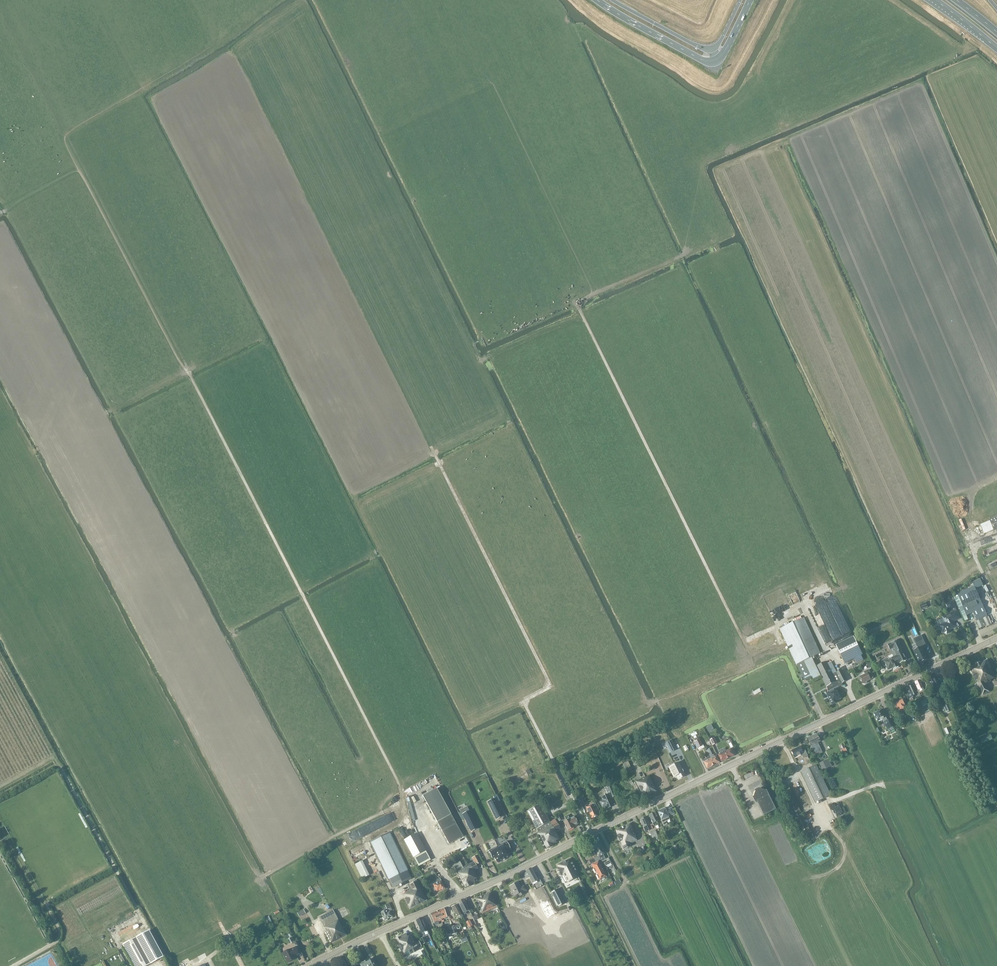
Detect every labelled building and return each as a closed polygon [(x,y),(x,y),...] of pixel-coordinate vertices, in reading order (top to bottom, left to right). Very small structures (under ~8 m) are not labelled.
[(974,586),(957,594),(966,615),(973,613),(976,620),(977,621),(976,621),(979,629),(991,624),(988,616),(987,616),(987,615),(974,586)] [(945,623),(939,626),(943,633),(944,632),(945,633),(947,634),(950,633),(950,631),(950,630),(956,627),(954,621),(960,618),(956,611),(955,608),(952,601),(946,604),(949,611),(950,610),(951,613),(943,617),(945,623)] [(804,618),(780,629),(796,665),(798,665),(805,661),(812,658),(820,654),(804,618)] [(918,648),(914,651),(920,664),(928,660),(922,648),(926,646),(921,636),(914,639),(915,642),(918,641),(921,646),(918,647),(918,648)] [(854,637),(836,645),(845,663),(863,655),(854,637)] [(888,658),(882,661),(884,666),(886,666),(888,670),(893,668),(894,669),(899,667),(897,664),(900,662),(900,663),(907,660),(902,650),(897,640),(888,645),(894,657),(889,659),(888,658)] [(986,684),(991,681),(991,680),(996,678),(990,667),(987,660),(981,663),(979,662),(977,663),(976,665),(970,668),(973,675),(982,695),(989,692),(986,684)] [(805,661),(798,665),(805,680),(813,676),(805,661)] [(826,662),(816,666),(822,677),(827,689),(828,690),(838,685),(839,687),(843,685),(842,683),(837,672),(833,674),(826,662)] [(867,682),(871,680),(874,678),(871,673),(869,669),(864,672),(865,674),(860,677),(863,684),(864,683),(864,684),(865,684),(867,683),(867,682)] [(841,670),(837,672),(842,683),(847,681),(841,670)] [(929,680),(933,689),(941,685),(936,677),(934,678),(929,680)] [(920,680),(915,683),(920,694),(925,691),(920,680)] [(809,686),(818,703),(824,700),(815,682),(809,686)] [(910,699),(920,695),(918,691),(915,692),(912,684),(905,687),(910,699)] [(828,699),(831,705),(837,703),(837,702),(839,701),(838,700),(841,698),(836,688),(826,693),(829,698),(828,699)] [(931,708),(934,707),(932,704),(930,698),(921,702),(926,713),(932,710),(931,708)] [(895,705),(894,705),(895,707),(896,707),(897,710),(898,709),(899,712),(902,710),(907,708),(903,700),(899,702),(899,701),(897,702),(897,703),(894,704),(895,705)] [(942,702),(946,712),(951,710),(947,700),(942,702)] [(887,721),(886,717),(887,717),(886,716),(886,715),(886,714),(885,714),(883,710),(878,712),(878,711),(875,713),(875,714),(878,721),(883,719),(884,722),(888,730),(896,726),(892,718),(887,721)] [(817,734),(808,739),(815,754),(821,751),(822,751),(818,743),(820,741),(817,734)] [(980,738),(982,744),(993,739),(990,734),(980,738)] [(703,745),(700,739),(696,741),(695,742),(698,748),(701,746),(703,745)] [(676,750),(672,740),(666,743),(671,753),(676,750)] [(792,751),(795,758),(802,755),(803,758),(808,756),(805,750),(803,752),(800,747),(792,751)] [(714,766),(720,763),(717,756),(714,757),(712,753),(713,753),(711,748),(706,751),(709,756),(714,766)] [(728,759),(735,755),(731,749),(726,751),(724,748),(723,749),(728,759)] [(722,762),(728,759),(723,749),(719,751),(721,754),(719,755),(722,762)] [(708,769),(714,766),(709,756),(708,754),(705,755),(707,758),(703,760),(708,769)] [(820,763),(824,770),(829,767),(826,760),(820,763)] [(682,770),(678,763),(669,767),(674,777),(677,775),(679,779),(685,776),(683,772),(682,770)] [(831,796),(816,765),(802,772),(816,802),(831,796)] [(635,782),(643,798),(656,791),(649,776),(646,778),(645,777),(635,782)] [(415,783),(410,790),(414,793),(419,786),(415,783)] [(608,785),(604,787),(608,795),(602,797),(603,801),(600,802),(602,807),(606,806),(607,809),(613,806),(609,797),(613,795),(613,796),(608,785)] [(451,814),(437,788),(423,796),(438,822),(451,814)] [(753,797),(756,802),(757,801),(764,816),(777,810),(767,790),(765,791),(762,789),(761,790),(760,788),(755,790),(756,792),(755,796),(753,797)] [(408,789),(404,791),(409,802),(414,800),(412,794),(410,795),(408,789)] [(579,798),(583,807),(588,805),(583,796),(579,798)] [(494,798),(488,802),(496,819),(503,816),(494,798)] [(597,816),(596,815),(600,813),(595,803),(586,808),(592,819),(597,816)] [(551,821),(542,804),(528,811),(537,829),(551,821)] [(670,819),(668,817),(674,814),(672,807),(666,810),(665,809),(664,809),(664,808),(661,810),(662,810),(658,812),(664,826),(667,824),(666,821),(670,819)] [(414,810),(408,813),(415,829),(421,826),(414,810)] [(469,811),(462,814),(471,832),(478,828),(469,811)] [(658,821),(656,817),(657,817),(655,812),(649,815),(654,826),(658,824),(657,822),(658,821)] [(438,822),(449,844),(463,836),(451,814),(438,822)] [(563,822),(568,831),(574,828),(573,826),(578,824),(574,816),(570,818),(568,815),(564,817),(566,820),(563,822)] [(640,820),(645,832),(649,830),(647,826),(650,825),(646,817),(645,817),(644,817),(642,818),(643,818),(640,820)] [(555,819),(551,821),(537,829),(539,831),(537,832),(546,849),(553,846),(552,845),(556,843),(555,841),(559,839),(556,832),(560,829),(555,819)] [(635,836),(635,835),(630,823),(615,830),(623,850),(630,847),(629,844),(637,841),(635,836)] [(390,832),(370,841),(389,879),(393,888),(412,879),(400,854),(400,853),(390,832)] [(426,851),(417,833),(404,840),(413,858),(414,858),(426,851)] [(460,840),(464,848),(469,845),(465,837),(460,840)] [(598,841),(592,844),(598,857),(594,859),(595,862),(596,863),(599,861),(600,860),(603,865),(604,864),(605,867),(611,863),(608,858),(604,860),(603,858),(604,858),(603,855),(604,854),(598,841)] [(498,847),(504,860),(511,857),(511,856),(508,851),(511,850),(507,842),(498,847)] [(353,861),(367,854),(362,844),(358,846),(359,849),(357,850),(355,847),(348,850),(353,861)] [(495,857),(498,863),(504,860),(498,847),(489,851),(493,858),(495,857)] [(430,860),(426,851),(414,858),(419,866),(430,860)] [(461,864),(455,867),(456,871),(465,889),(472,885),(472,884),(475,882),(474,879),(477,878),(474,871),(478,869),(476,865),(481,863),(477,855),(472,858),(474,862),(467,865),(463,867),(461,864)] [(565,861),(557,865),(558,866),(558,865),(559,867),(557,868),(563,879),(565,878),(567,882),(571,880),(578,877),(575,871),(576,871),(570,859),(565,861)] [(594,859),(590,861),(599,881),(606,878),(607,880),(610,878),(611,878),(607,870),(606,867),(605,867),(604,864),(603,865),(600,860),(599,861),(596,863),(595,862),(594,859)] [(363,860),(355,863),(361,879),(369,875),(363,860)] [(542,886),(543,886),(539,877),(537,879),(531,868),(526,871),(527,873),(524,874),(526,878),(529,877),(536,890),(542,886)] [(440,878),(435,881),(433,882),(434,884),(433,884),(437,891),(439,890),(440,891),(446,888),(442,880),(441,881),(440,878)] [(313,889),(322,883),(319,879),(310,885),(313,889)] [(410,890),(404,894),(406,897),(404,898),(410,909),(427,901),(417,881),(415,882),(410,884),(407,885),(410,890)] [(513,885),(510,886),(515,896),(519,894),(520,897),(525,894),(524,892),(527,890),(525,886),(522,887),(519,882),(516,883),(515,883),(513,884),(513,885)] [(557,890),(552,892),(555,898),(559,907),(564,904),(564,903),(560,895),(557,890)] [(482,913),(497,907),(491,893),(487,895),(487,894),(476,899),(482,913)] [(465,912),(469,910),(463,899),(459,902),(460,904),(459,904),(463,913),(464,915),(466,913),(465,912)] [(555,914),(547,901),(540,905),(547,918),(555,914)] [(389,903),(385,905),(387,910),(381,913),(385,921),(393,917),(390,911),(392,910),(389,903)] [(530,927),(518,903),(508,908),(520,932),(530,927)] [(462,919),(464,918),(457,905),(451,908),(457,918),(460,916),(462,919)] [(447,917),(444,908),(438,911),(441,919),(443,919),(447,917)] [(538,927),(546,945),(585,927),(576,909),(538,927)] [(326,932),(331,943),(347,935),(334,910),(319,917),(327,931),(326,932)] [(442,920),(441,919),(438,911),(431,914),(434,922),(435,925),(438,923),(438,922),(442,920)] [(422,918),(416,920),(422,934),(428,931),(422,918)] [(449,929),(446,930),(448,934),(451,933),(453,938),(457,936),(456,934),(458,933),(457,931),(462,929),(459,924),(449,929)] [(135,965),(147,965),(164,957),(149,930),(123,945),(135,965)] [(406,934),(395,939),(404,957),(407,956),(409,955),(415,952),(422,948),(419,941),(415,943),(411,935),(408,937),(406,934)] [(215,945),(215,944),(215,942),(214,941),(212,940),(211,940),(209,940),(208,941),(207,942),(206,944),(207,945),(208,947),(209,948),(211,948),(212,948),(214,947),(214,946),(215,945)] [(283,953),(288,963),(295,959),(294,956),(299,954),(295,946),(291,949),(283,953)]
